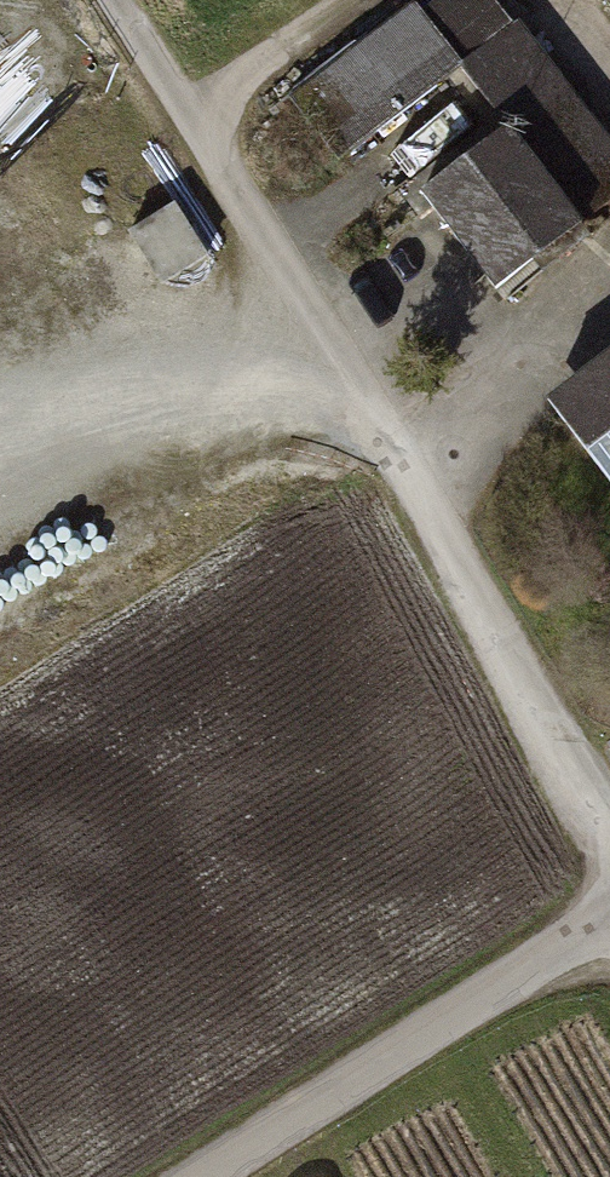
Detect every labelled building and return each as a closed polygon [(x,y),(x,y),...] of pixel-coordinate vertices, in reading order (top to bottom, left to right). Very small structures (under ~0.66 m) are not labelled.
[(514,27),(493,0),(438,0),(422,12),(415,3),(303,89),(351,152),(463,66),(514,27)] [(514,27),(463,66),(510,127),(421,196),(497,296),(587,227),(609,209),(609,137),(521,22),(514,27)] [(415,167),(467,128),(450,106),(398,145),(415,167)] [(548,403),(609,482),(609,355),(548,403)]
